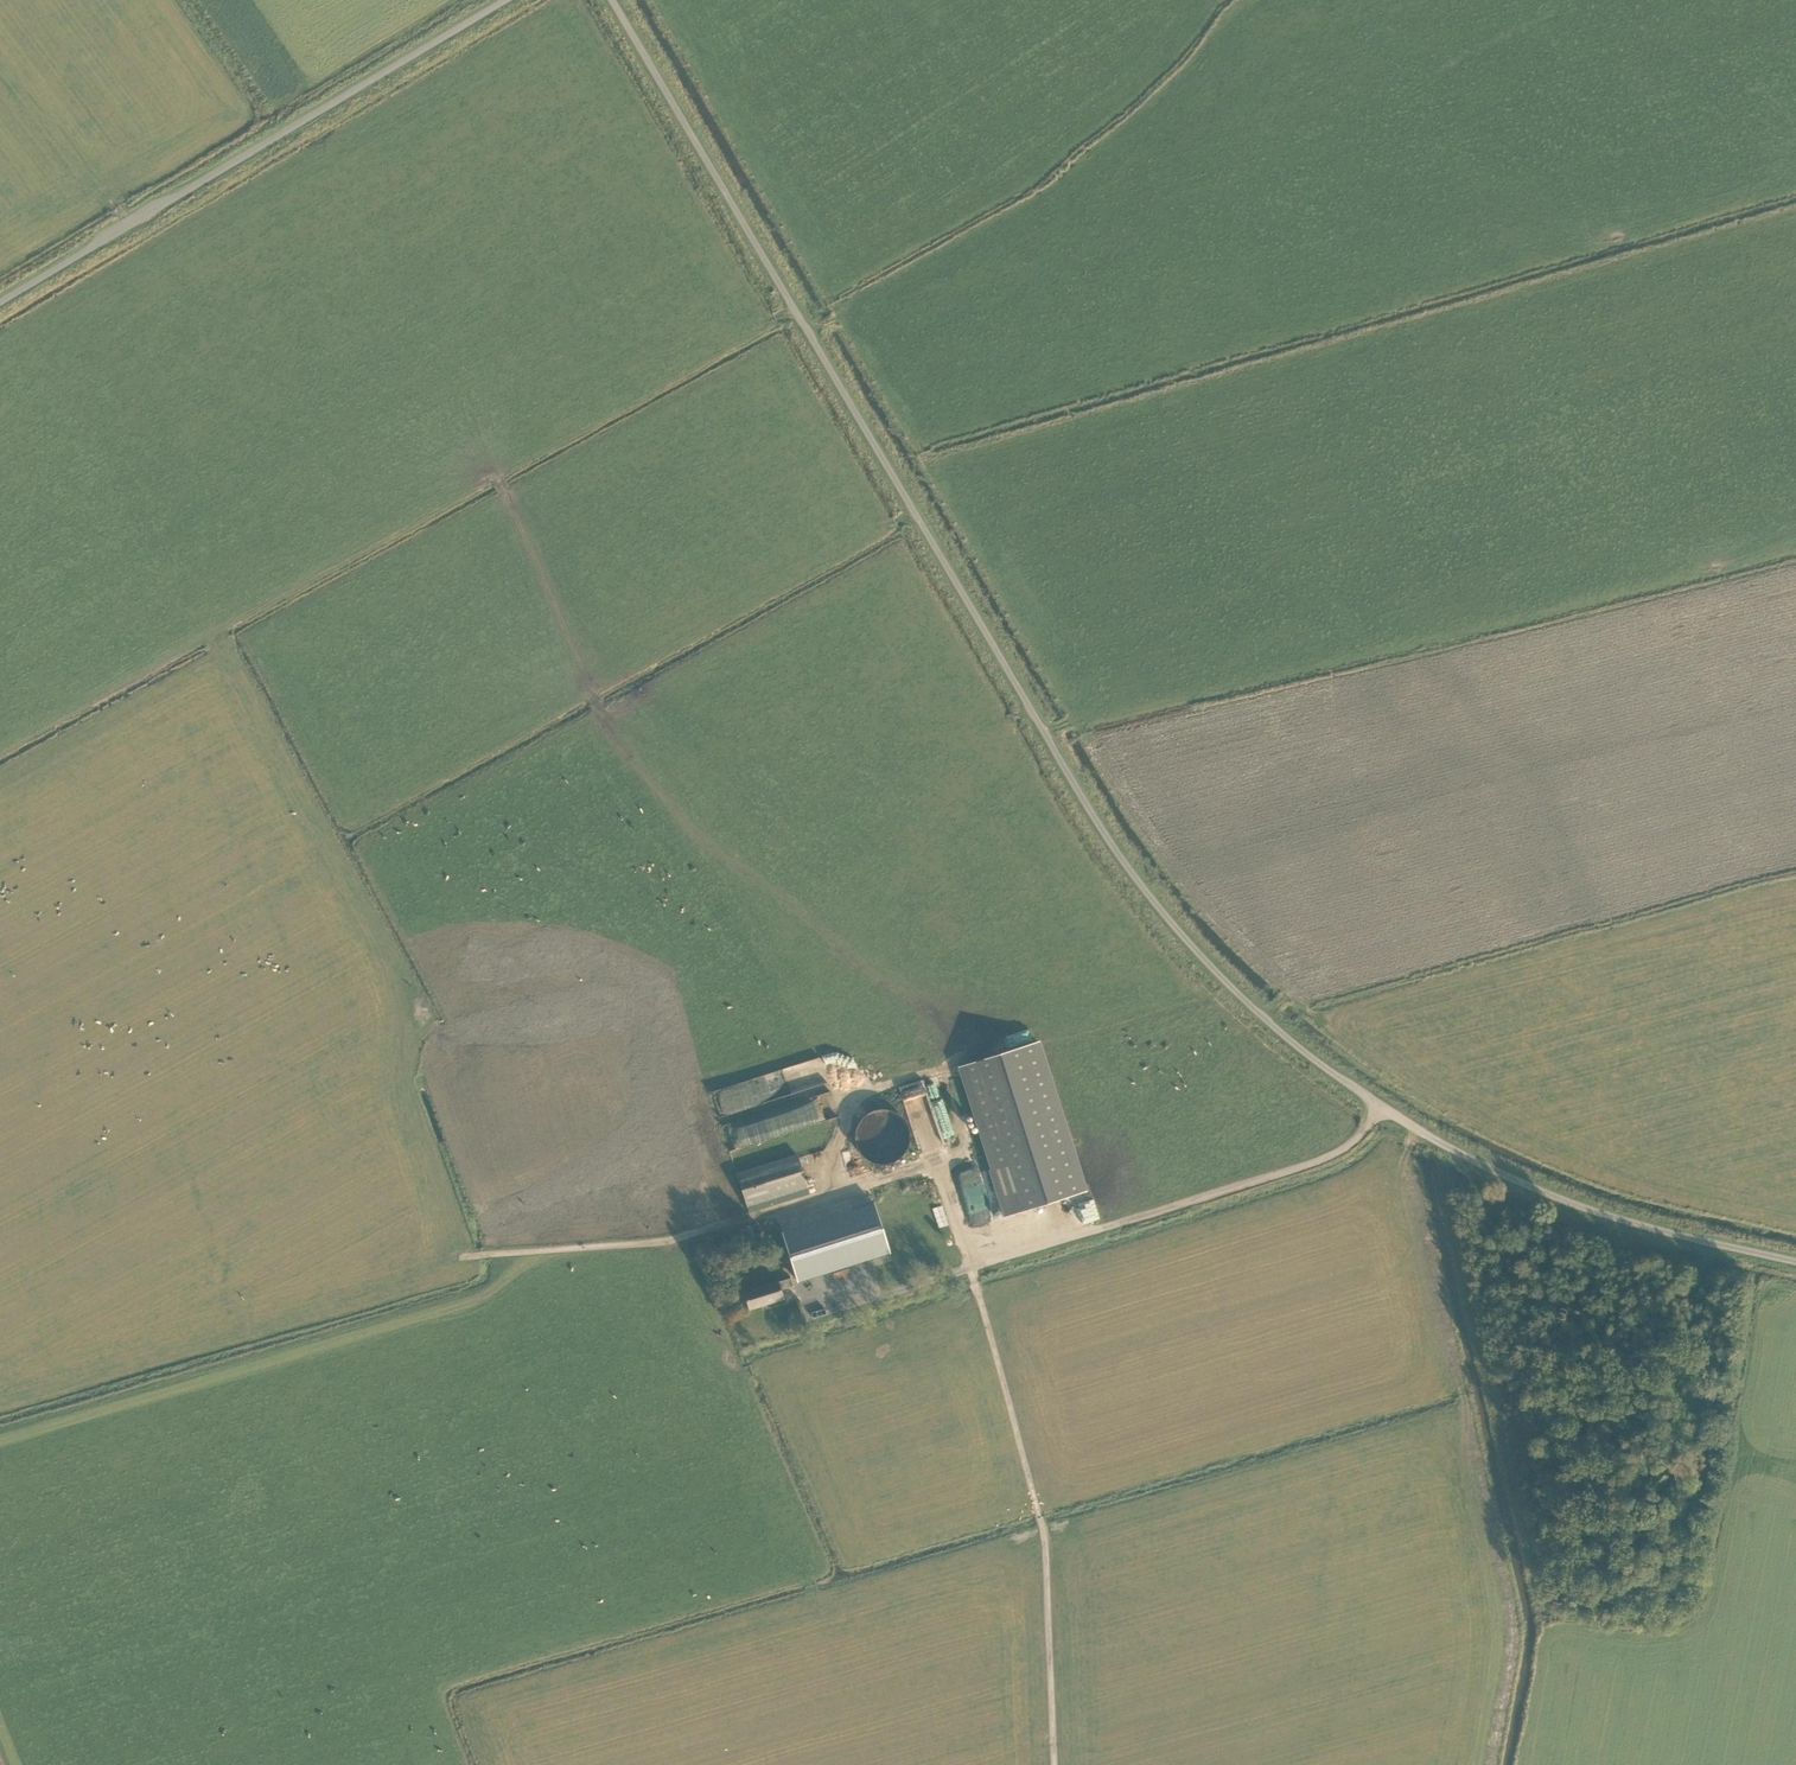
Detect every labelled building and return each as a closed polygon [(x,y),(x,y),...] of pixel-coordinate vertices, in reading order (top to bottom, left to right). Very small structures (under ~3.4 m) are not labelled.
[(1088,1190),(1040,1040),(957,1066),(1004,1216),(1088,1190)] [(926,1097),(923,1081),(900,1085),(903,1100),(926,1097)] [(829,1083),(731,1109),(735,1122),(773,1112),(774,1118),(785,1115),(783,1108),(821,1098),(821,1095),(832,1092),(829,1083)] [(723,1090),(729,1088),(728,1086),(713,1089),(715,1101),(724,1099),(723,1090)] [(904,1120),(858,1112),(854,1134),(861,1136),(859,1147),(902,1155),(906,1131),(903,1130),(904,1120)] [(806,1187),(796,1153),(735,1172),(745,1205),(806,1187)] [(1098,1206),(1081,1211),(1085,1223),(1101,1219),(1098,1206)] [(859,1262),(890,1252),(878,1216),(787,1245),(790,1255),(798,1281),(859,1262)] [(917,1225),(910,1228),(912,1235),(919,1233),(917,1225)] [(779,1290),(792,1286),(790,1278),(778,1282),(778,1280),(742,1291),(748,1309),(782,1299),(779,1290)]
